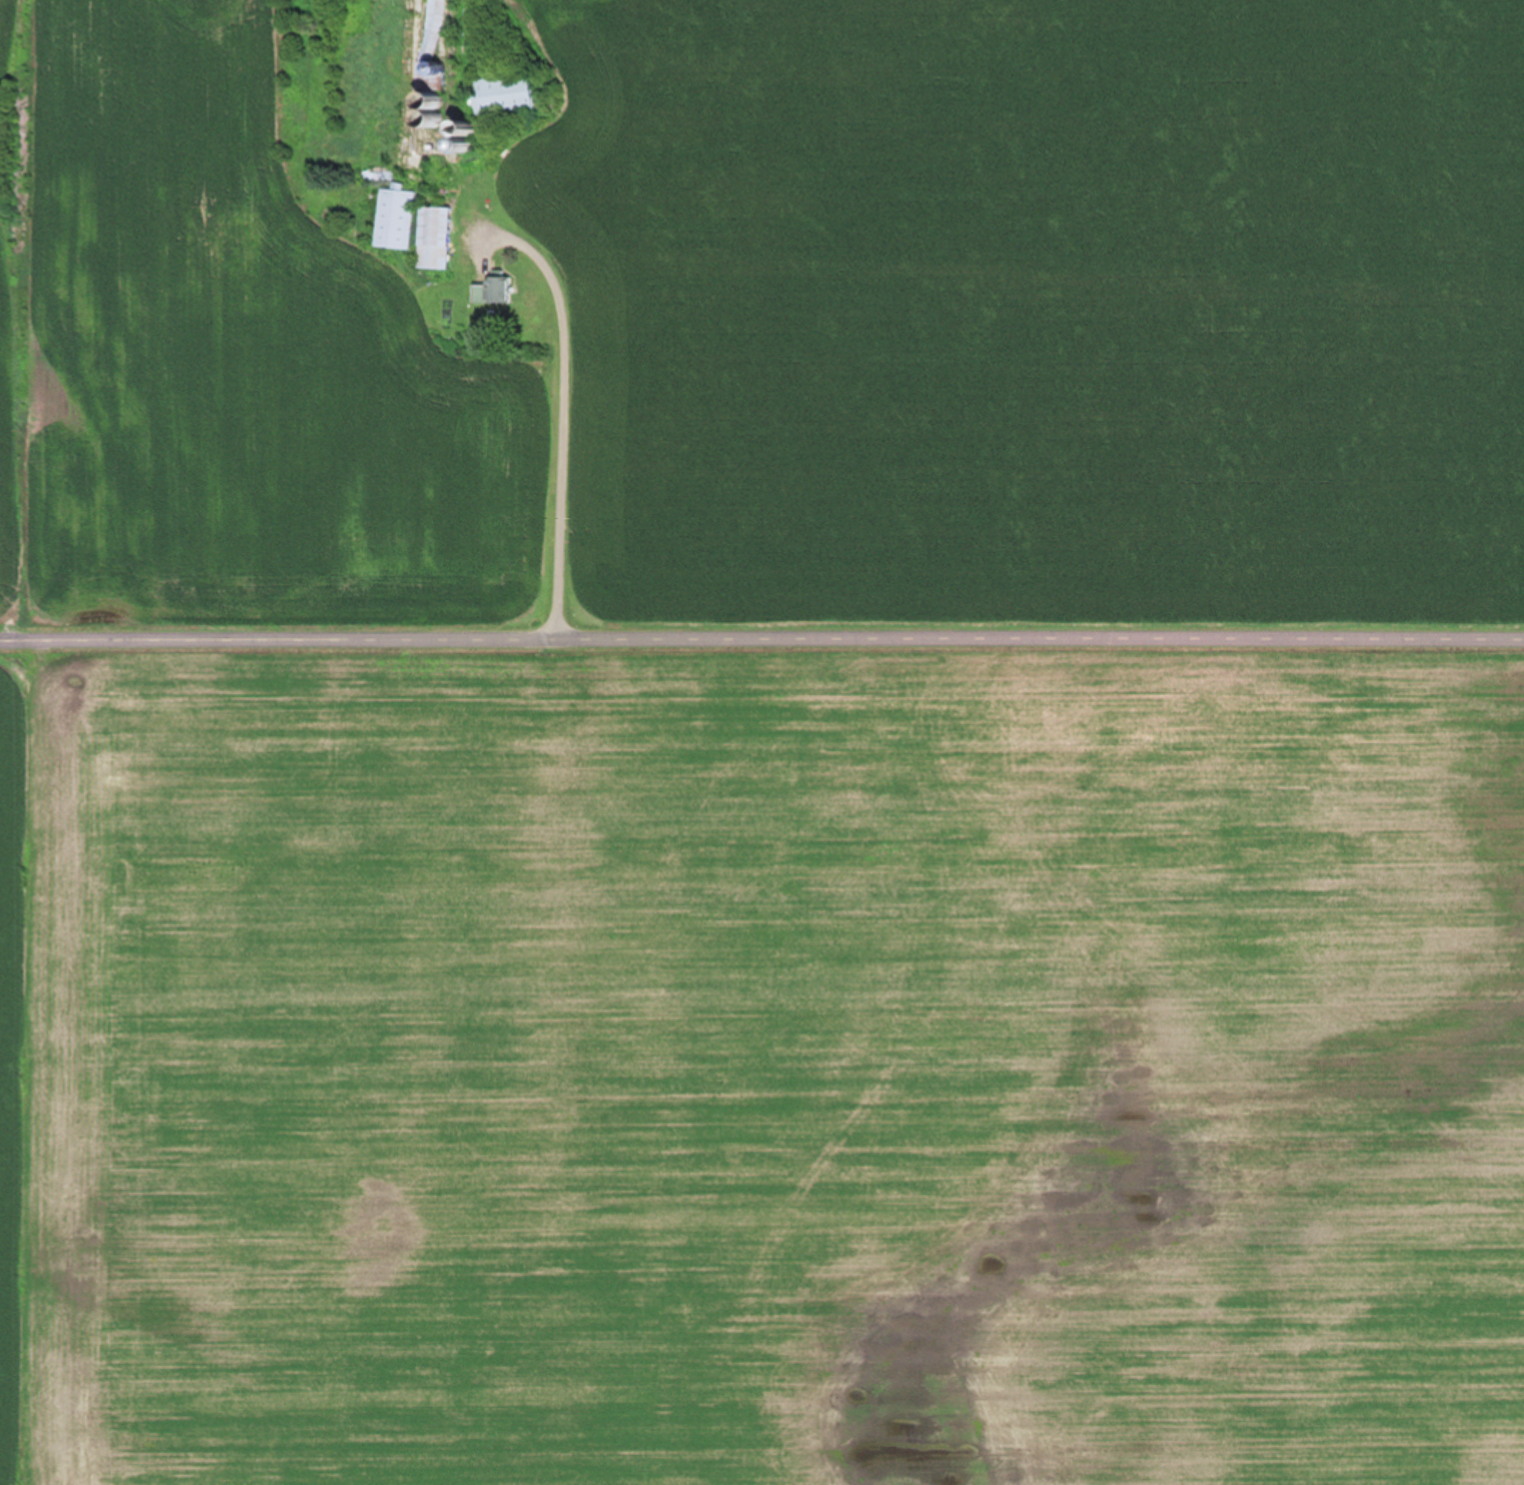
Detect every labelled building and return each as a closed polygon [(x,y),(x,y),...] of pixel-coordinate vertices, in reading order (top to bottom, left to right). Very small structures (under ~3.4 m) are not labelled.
[(531,73),(471,79),(474,114),(534,108),(531,73)] [(375,247),(409,250),(414,191),(380,188),(375,247)] [(418,268),(447,269),(448,207),(419,206),(418,268)] [(472,284),(472,302),(509,303),(510,277),(485,277),(485,285),(472,284)]
